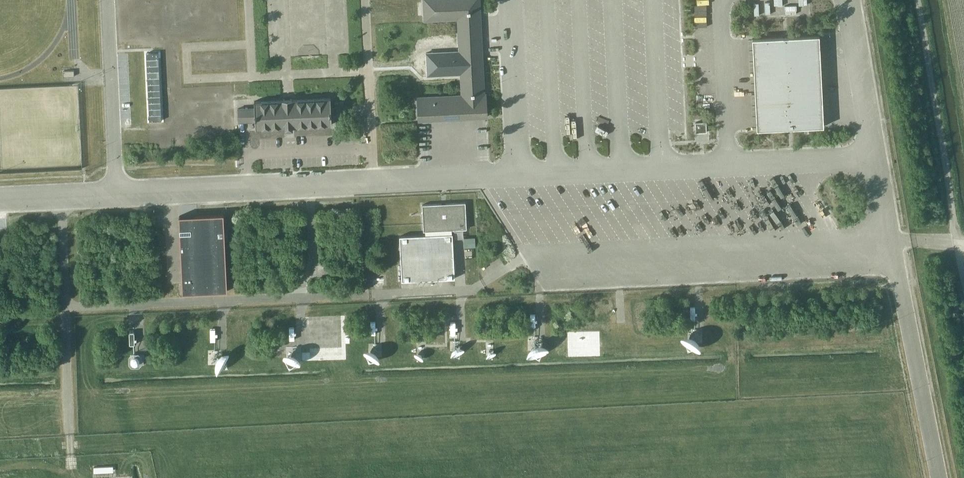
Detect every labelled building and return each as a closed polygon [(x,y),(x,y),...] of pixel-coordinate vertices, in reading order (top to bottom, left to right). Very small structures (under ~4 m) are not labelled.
[(487,116),(486,93),(484,93),(479,0),(423,0),(424,20),(458,18),(461,94),(417,97),(418,119),(487,116)] [(757,129),(823,126),(819,35),(752,38),(757,129)] [(292,127),(292,125),(331,123),(331,124),(332,124),(331,97),(330,97),(292,99),(292,98),(283,99),(283,100),(255,101),(254,101),(254,108),(238,109),(238,121),(255,120),(255,127),(256,127),(285,126),(285,128),(292,127)] [(696,132),(706,132),(706,121),(695,122),(696,132)] [(400,235),(401,279),(454,278),(453,230),(466,230),(466,226),(465,203),(422,204),(423,224),(423,234),(400,235)] [(227,291),(223,214),(179,216),(183,293),(227,291)]
